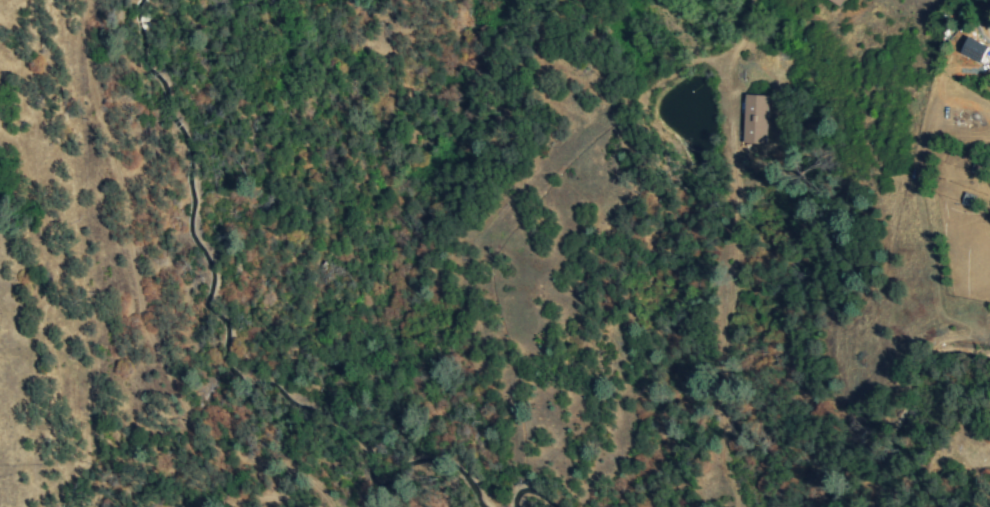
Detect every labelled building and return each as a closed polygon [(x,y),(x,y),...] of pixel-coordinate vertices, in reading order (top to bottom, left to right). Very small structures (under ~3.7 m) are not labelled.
[(989,47),(968,37),(960,53),(981,64),(989,47)] [(743,143),(766,144),(767,95),(745,95),(743,143)]
